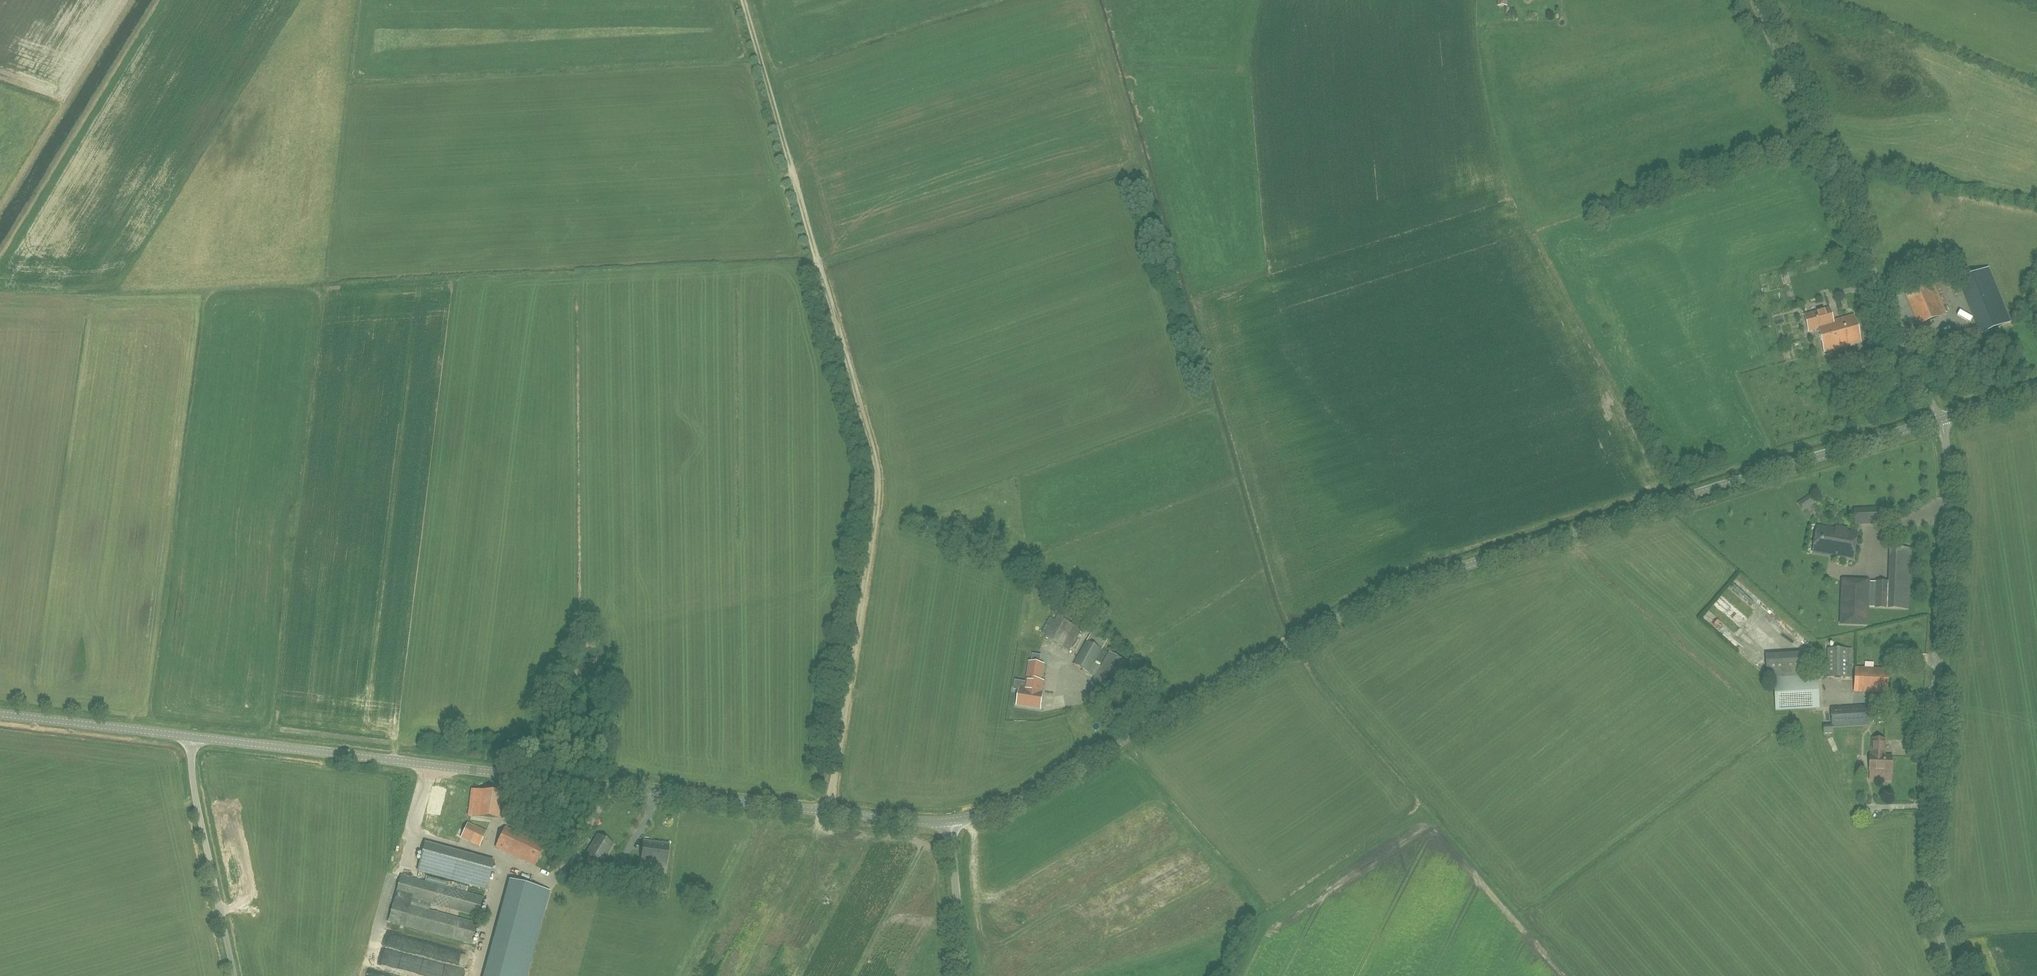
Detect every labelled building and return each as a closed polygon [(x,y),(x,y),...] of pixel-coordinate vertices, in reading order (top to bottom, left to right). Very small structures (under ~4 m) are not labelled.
[(1909,295),(1921,326),(1948,315),(1937,284),(1909,295)] [(1970,303),(1983,333),(2010,322),(1997,292),(1970,303)] [(1809,331),(1818,329),(1824,352),(1861,341),(1854,315),(1833,321),(1829,309),(1824,310),(1824,309),(1818,311),(1818,312),(1805,316),(1809,331)] [(2012,337),(2017,334),(2014,328),(2009,330),(2012,337)] [(1879,384),(1886,393),(1897,385),(1889,376),(1879,384)] [(1805,510),(1817,501),(1812,493),(1799,503),(1805,510)] [(1882,508),(1854,509),(1855,524),(1883,522),(1882,508)] [(1837,528),(1836,530),(1817,527),(1813,552),(1853,559),(1857,534),(1847,532),(1848,529),(1837,528)] [(1875,608),(1908,609),(1910,549),(1890,548),(1888,582),(1876,582),(1875,608)] [(1867,607),(1868,582),(1842,581),(1840,624),(1866,625),(1867,607)] [(1081,630),(1070,623),(1079,605),(1066,599),(1045,638),(1069,652),(1081,630)] [(1073,664),(1090,673),(1094,676),(1100,666),(1095,663),(1103,650),(1102,650),(1107,641),(1092,632),(1087,641),(1086,641),(1073,664)] [(1828,649),(1827,677),(1851,677),(1852,649),(1828,649)] [(1107,694),(1125,661),(1110,653),(1092,685),(1107,694)] [(1766,678),(1774,678),(1776,710),(1819,707),(1817,675),(1803,675),(1802,653),(1765,655),(1766,678)] [(1019,689),(1017,705),(1040,709),(1042,693),(1042,692),(1043,685),(1061,687),(1065,664),(1035,660),(1031,683),(1033,683),(1032,685),(1026,684),(1025,690),(1019,689)] [(1896,668),(1860,667),(1859,691),(1895,692),(1896,668)] [(1868,705),(1831,707),(1832,725),(1823,725),(1824,734),(1833,733),(1833,727),(1869,725),(1868,705)] [(1870,755),(1870,771),(1892,772),(1892,756),(1884,756),(1885,739),(1873,739),(1873,755),(1870,755)] [(442,781),(429,829),(459,837),(463,819),(486,825),(496,790),(472,784),(471,788),(442,781)] [(460,838),(479,847),(487,831),(468,822),(460,838)] [(495,847),(535,865),(544,845),(505,827),(495,847)] [(598,835),(586,854),(589,856),(581,869),(592,876),(600,863),(612,844),(598,835)] [(426,841),(418,870),(487,889),(494,860),(426,841)] [(652,862),(665,864),(668,846),(644,843),(642,855),(641,855),(640,863),(652,865),(652,862)] [(388,921),(471,943),(477,924),(410,906),(412,898),(479,916),(484,898),(438,886),(401,876),(388,921)] [(518,883),(493,975),(525,975),(548,891),(518,883)]
